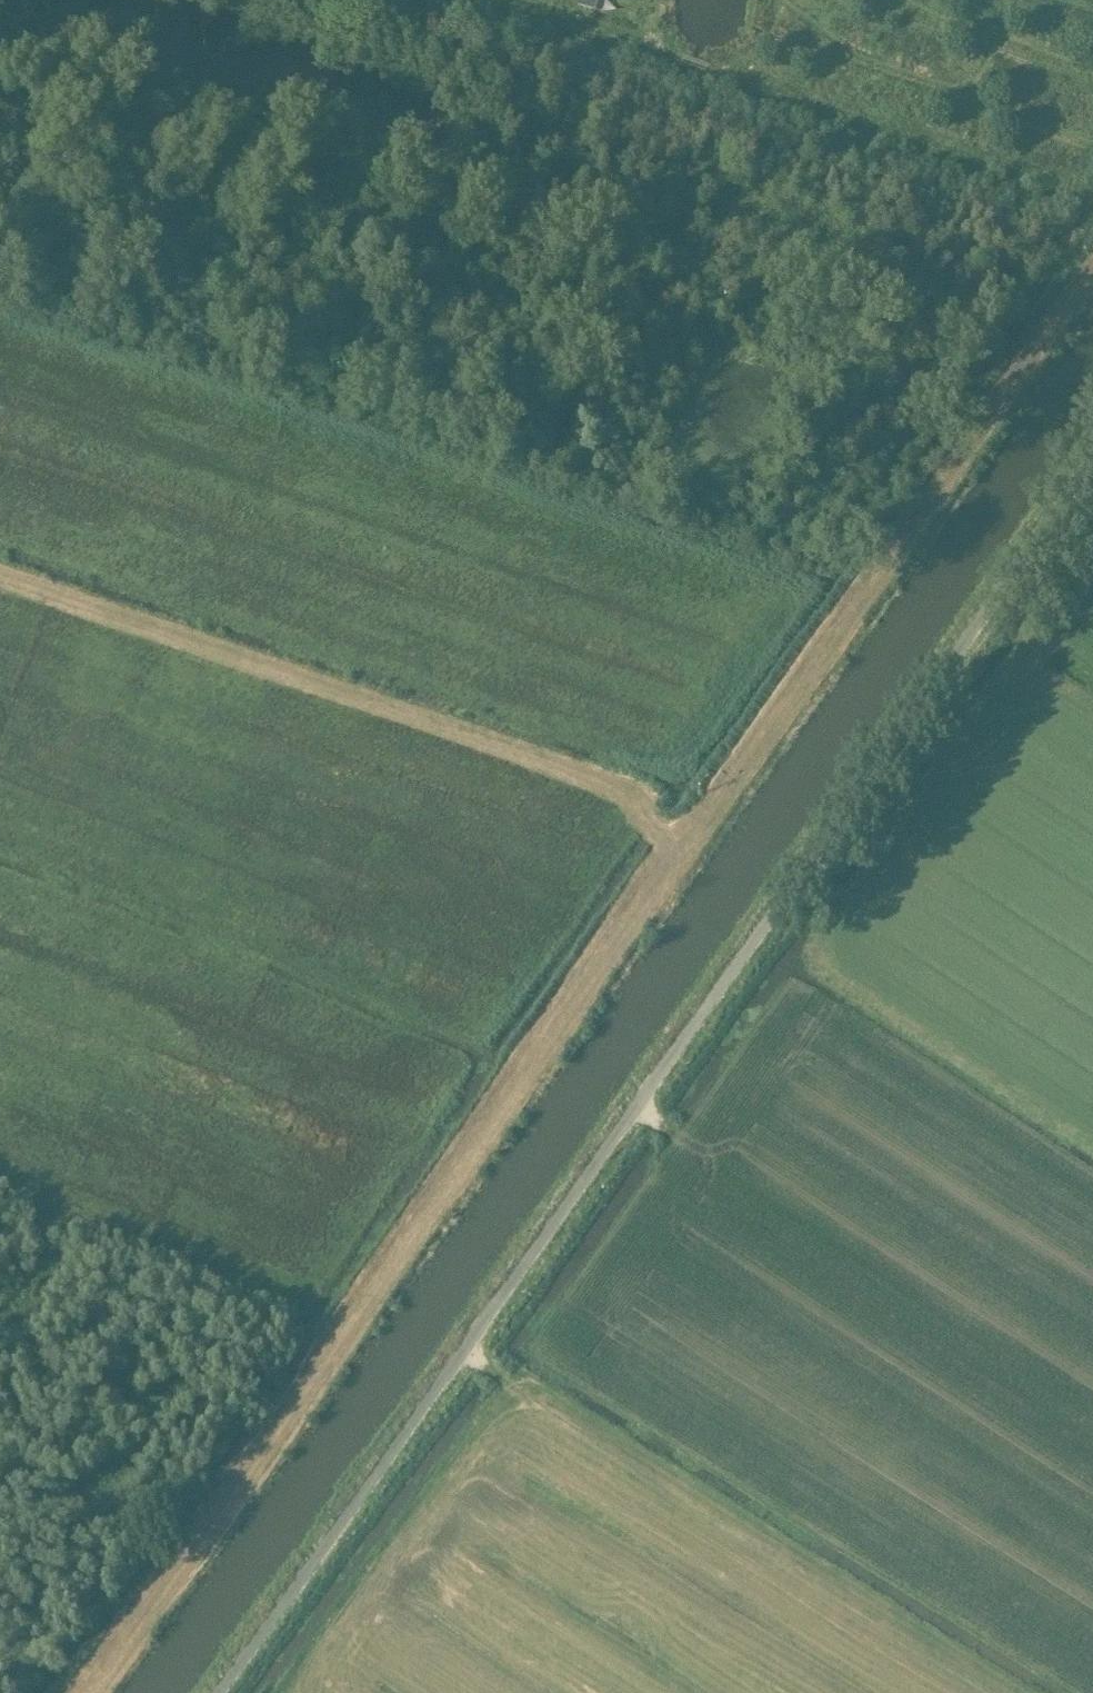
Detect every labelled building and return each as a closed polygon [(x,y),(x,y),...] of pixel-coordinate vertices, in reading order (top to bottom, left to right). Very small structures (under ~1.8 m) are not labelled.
[(582,8),(595,12),(599,0),(585,0),(582,8)]
